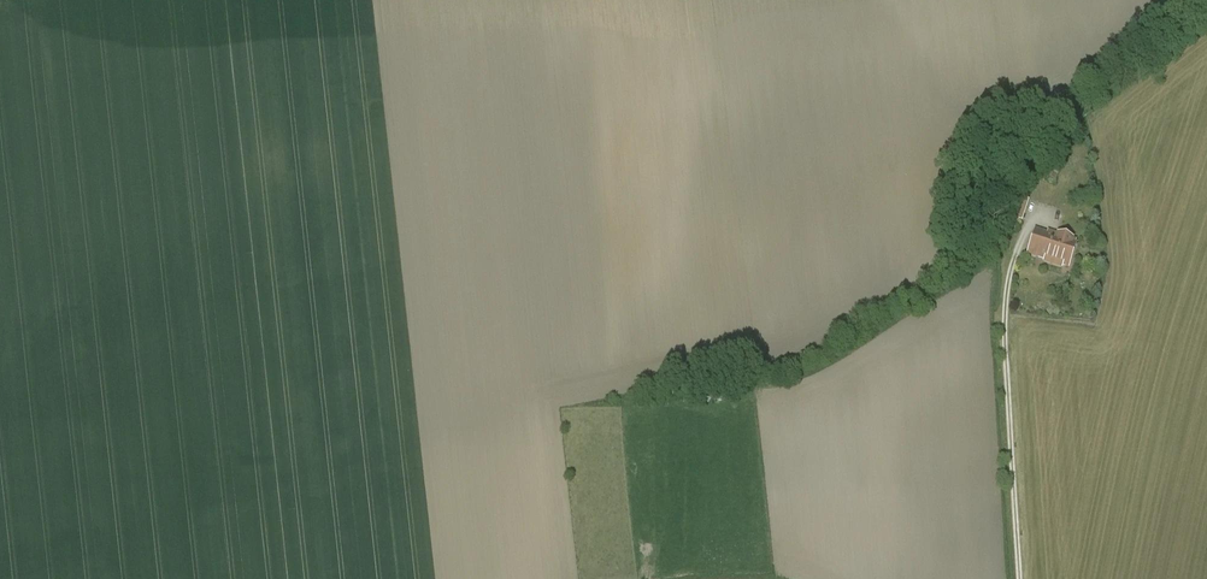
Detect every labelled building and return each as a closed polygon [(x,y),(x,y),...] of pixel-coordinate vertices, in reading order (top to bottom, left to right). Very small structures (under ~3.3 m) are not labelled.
[(1025,196),(1018,194),(1010,219),(1020,222),(1026,201),(1024,200),(1025,196)] [(1072,240),(1059,236),(1058,236),(1058,237),(1057,239),(1035,232),(1034,233),(1027,255),(1028,255),(1044,260),(1043,262),(1062,268),(1062,266),(1068,268),(1068,267),(1076,245),(1070,244),(1072,240)]
